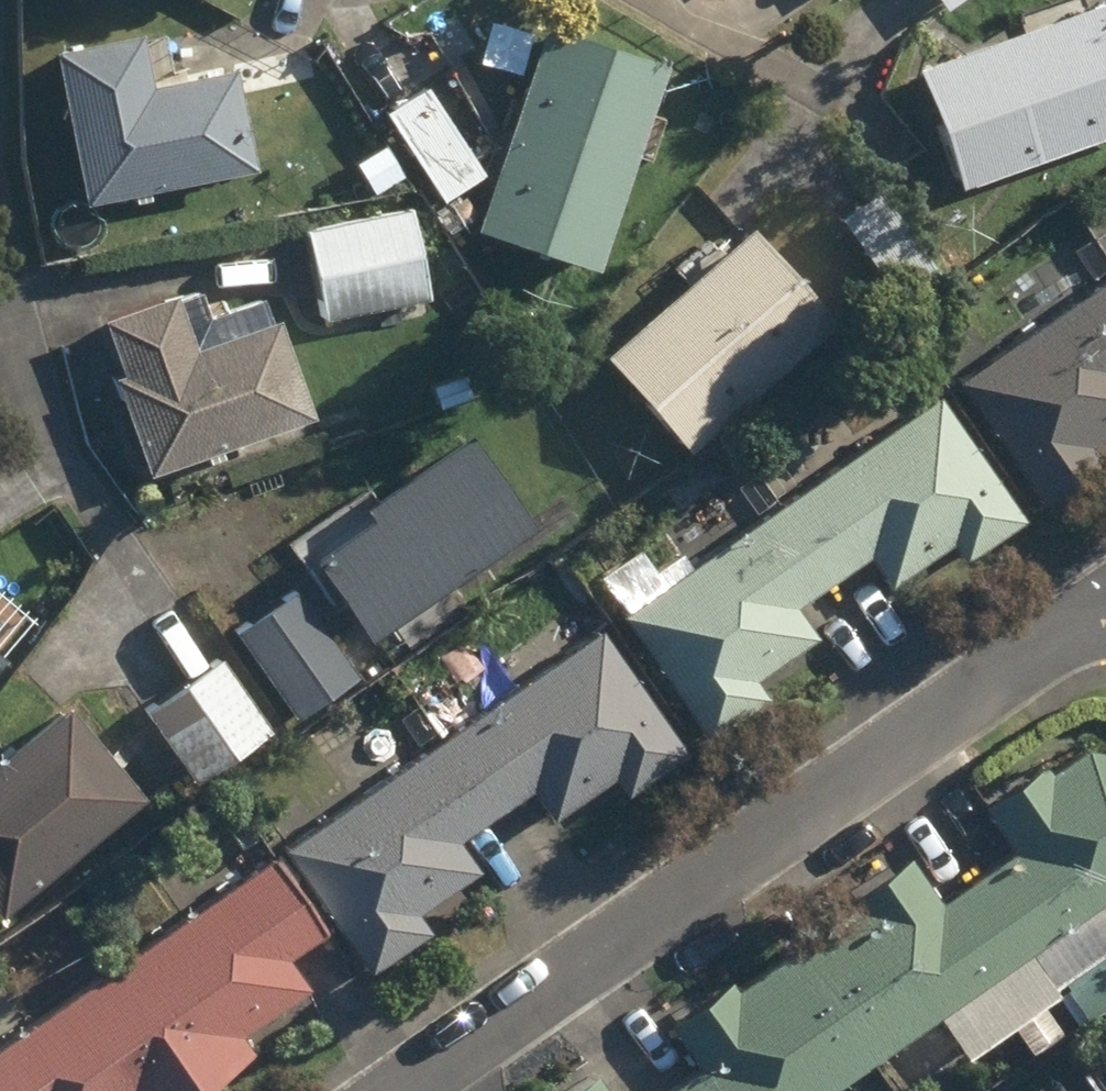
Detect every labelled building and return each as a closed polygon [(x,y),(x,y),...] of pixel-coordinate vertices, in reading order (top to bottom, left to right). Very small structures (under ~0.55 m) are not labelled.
[(967,188),(1105,139),(1105,9),(924,72),(967,188)] [(484,229),(602,270),(671,70),(551,29),(484,229)] [(58,54),(90,206),(261,170),(241,74),(158,92),(146,36),(58,54)] [(389,117),(445,204),(486,179),(430,90),(389,117)] [(847,222),(902,303),(939,276),(884,197),(847,222)] [(313,233),(322,314),(428,301),(419,220),(313,233)] [(612,360),(696,454),(840,326),(757,232),(612,360)] [(961,382),(1048,508),(1105,469),(1105,463),(1096,449),(1105,442),(1105,284),(961,382)] [(115,384),(154,479),(317,413),(281,323),(276,326),(266,298),(214,320),(204,296),(185,304),(181,295),(107,325),(130,377),(115,384)] [(943,399),(781,512),(834,586),(876,557),(896,587),(958,543),(972,562),(1029,523),(943,399)] [(323,563),(376,642),(539,529),(485,450),(323,563)] [(799,610),(834,586),(781,512),(625,620),(711,743),(771,702),(759,684),(820,639),(799,610)] [(242,636),(302,722),(361,680),(300,595),(242,636)] [(607,637),(447,747),(496,819),(539,791),(560,822),(622,779),(634,797),(689,759),(607,637)] [(9,663),(0,656),(0,673),(9,663)] [(149,716),(200,785),(274,733),(223,662),(149,716)] [(7,918),(149,800),(75,710),(0,772),(0,910),(7,918)] [(461,845),(496,819),(447,747),(289,855),(373,977),(433,935),(420,916),(481,873),(461,845)] [(983,883),(1035,958),(1105,909),(1105,755),(1092,753),(1051,781),(1045,772),(992,810),(1022,854),(983,883)] [(117,969),(203,1090),(206,1090),(257,1054),(247,1039),(313,992),(291,962),(331,934),(277,858),(117,969)] [(861,912),(799,956),(876,1068),(1035,958),(983,883),(947,907),(916,862),(856,905),(861,912)] [(876,1068),(799,956),(743,994),(738,986),(676,1030),(706,1075),(684,1090),(844,1090),(876,1068)] [(0,1051),(0,1090),(203,1090),(117,969),(0,1051)] [(1077,1052),(1088,1067),(1100,1057),(1087,1042),(1077,1052)] [(602,1080),(586,1090),(610,1090),(602,1080)]
